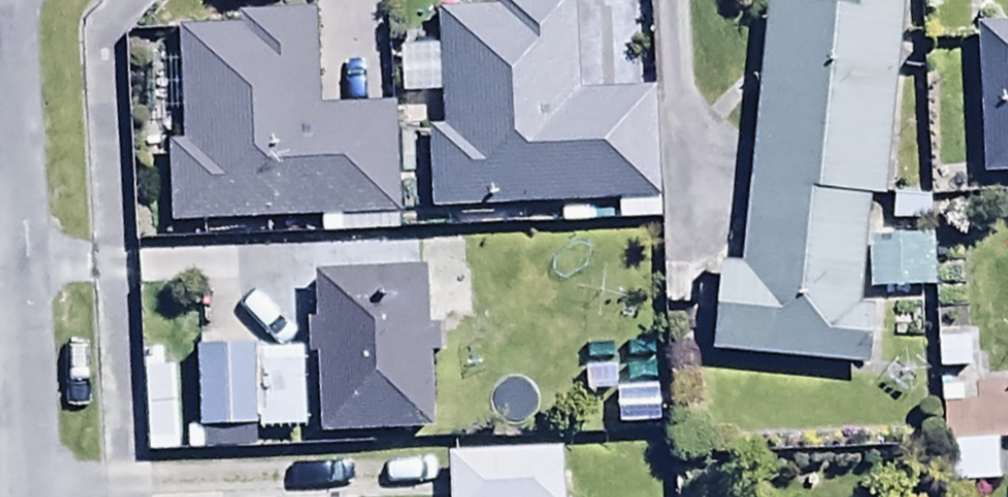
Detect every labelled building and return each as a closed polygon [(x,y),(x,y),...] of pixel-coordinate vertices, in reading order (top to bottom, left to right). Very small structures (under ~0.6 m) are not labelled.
[(426,212),(660,208),(658,93),(578,95),(576,0),(496,0),(496,17),(436,18),(436,55),(395,56),(395,99),(438,98),(439,129),(425,129),(426,212)] [(765,7),(740,269),(715,267),(707,353),(869,369),(874,312),(861,311),(872,197),(885,199),(904,8),(827,0),(811,0),(810,11),(765,7)] [(169,147),(172,230),(320,224),(320,241),(395,238),(390,110),(320,113),(316,18),(239,21),(239,28),(177,30),(178,70),(147,71),(149,105),(180,103),(182,147),(169,147)] [(980,26),(986,175),(1007,174),(1007,24),(980,26)] [(429,435),(425,275),(313,278),(315,327),(305,327),(305,359),(316,358),(318,438),(429,435)] [(253,350),(194,351),(196,434),(303,432),(302,363),(253,364),(253,350)] [(943,447),(945,492),(996,490),(994,445),(943,447)] [(446,496),(562,496),(560,453),(444,457),(446,496)]
